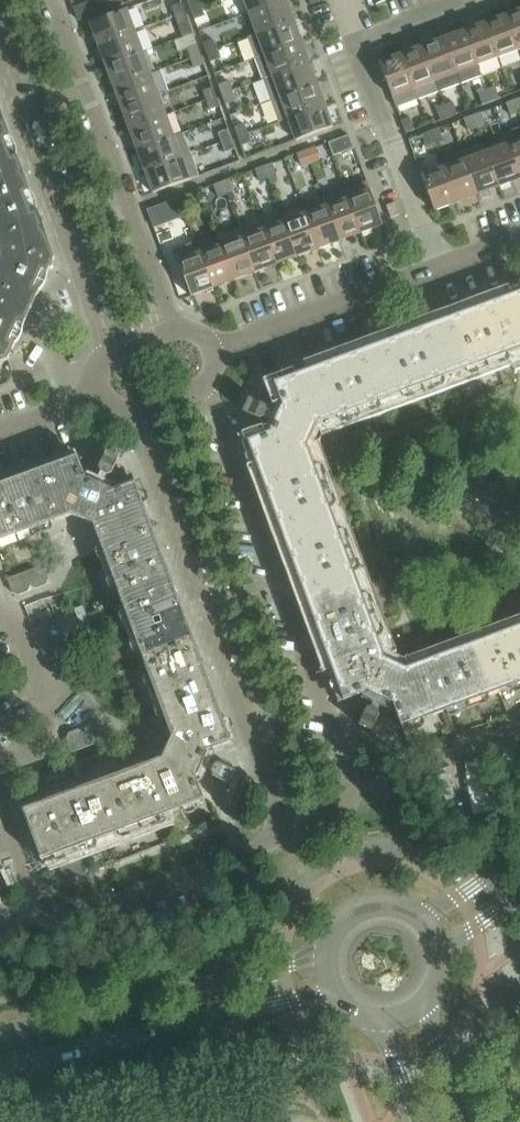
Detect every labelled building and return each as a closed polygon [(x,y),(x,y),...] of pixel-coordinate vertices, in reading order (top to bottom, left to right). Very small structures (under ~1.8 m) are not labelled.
[(105,11),(115,8),(112,0),(96,0),(74,8),(79,21),(105,11)] [(201,7),(199,0),(193,0),(188,2),(191,11),(201,7)] [(249,14),(286,0),(244,0),(249,14)] [(257,35),(294,21),(286,0),(249,14),(257,35)] [(172,8),(175,17),(186,13),(182,4),(172,8)] [(191,11),(195,21),(205,17),(201,7),(191,11)] [(90,24),(98,46),(135,32),(127,10),(90,24)] [(519,50),(519,11),(507,16),(519,50)] [(189,23),(186,13),(175,17),(179,26),(189,23)] [(500,58),(519,51),(519,50),(507,16),(487,23),(500,58)] [(265,56),(302,42),(294,21),(257,35),(248,38),(256,59),(265,56)] [(465,31),(478,66),(500,58),(487,23),(465,31)] [(444,39),(461,84),(482,77),(478,66),(465,31),(444,39)] [(98,46),(106,67),(143,53),(135,32),(98,46)] [(423,47),(440,92),(461,84),(444,39),(423,47)] [(207,53),(217,50),(213,40),(203,44),(207,53)] [(273,77),(310,63),(302,42),(265,56),(256,59),(264,80),(273,77)] [(187,50),(191,59),(201,55),(198,46),(187,50)] [(440,92),(423,47),(402,55),(419,100),(440,92)] [(220,59),(217,50),(207,53),(210,63),(220,59)] [(106,67),(113,88),(151,74),(143,53),(106,67)] [(204,65),(201,55),(191,59),(194,68),(204,65)] [(402,55),(380,63),(397,108),(419,100),(402,55)] [(281,98),(318,84),(310,63),(273,77),(264,80),(271,101),(281,98)] [(113,88),(121,109),(159,95),(151,74),(113,88)] [(222,95),(233,91),(229,82),(219,86),(222,95)] [(279,122),(288,119),(325,105),(318,84),(281,98),(271,101),(279,122)] [(491,102),(500,99),(495,87),(487,90),(491,102)] [(203,92),(206,101),(217,97),(213,88),(203,92)] [(491,102),(487,90),(479,93),(483,105),(491,102)] [(222,95),(226,105),(236,101),(233,91),(222,95)] [(121,109),(129,130),(167,116),(159,95),(121,109)] [(220,107),(217,97),(206,101),(210,111),(220,107)] [(519,113),(515,100),(506,104),(511,116),(519,113)] [(449,117),(458,114),(453,102),(445,105),(449,117)] [(297,141),(334,127),(325,105),(288,119),(297,141)] [(449,117),(445,105),(437,108),(441,120),(449,117)] [(481,113),(473,116),(478,128),(486,125),(481,113)] [(129,130),(137,151),(174,137),(167,116),(129,130)] [(469,132),(478,128),(473,116),(464,119),(469,132)] [(410,118),(402,121),(406,134),(414,131),(410,118)] [(5,140),(11,138),(4,120),(0,121),(0,183),(24,174),(18,157),(12,159),(5,140)] [(238,137),(248,134),(245,124),(235,128),(238,137)] [(439,129),(430,132),(435,144),(443,141),(439,129)] [(219,134),(222,143),(232,140),(229,130),(219,134)] [(427,147),(435,144),(430,132),(422,135),(427,147)] [(137,151),(145,172),(181,158),(190,155),(183,133),(174,137),(137,151)] [(238,137),(242,147),(252,143),(248,134),(238,137)] [(350,135),(342,138),(346,150),(354,147),(350,135)] [(236,149),(232,140),(222,143),(226,153),(236,149)] [(519,178),(519,140),(508,145),(519,178)] [(462,152),(478,195),(499,187),(486,152),(483,144),(462,152)] [(499,187),(519,180),(519,178),(508,145),(486,152),(499,187)] [(315,148),(306,151),(311,164),(320,160),(315,148)] [(303,167),(311,164),(306,151),(298,154),(303,167)] [(444,168),(457,203),(478,195),(462,152),(441,160),(444,168)] [(145,172),(153,194),(189,180),(198,177),(190,155),(181,158),(145,172)] [(273,164),(264,167),(269,179),(277,176),(273,164)] [(260,182),(269,179),(264,167),(256,170),(260,182)] [(422,176),(435,211),(457,203),(444,168),(422,176)] [(47,235),(38,211),(32,213),(25,195),(31,192),(24,174),(0,183),(0,252),(47,235)] [(231,179),(222,182),(227,195),(235,191),(231,179)] [(218,198),(227,195),(222,182),(214,186),(218,198)] [(367,182),(345,191),(361,234),(383,225),(367,182)] [(324,199),(340,242),(361,234),(345,191),(324,199)] [(189,195),(180,198),(185,210),(193,207),(189,195)] [(176,213),(185,210),(180,198),(172,201),(176,213)] [(303,207),(319,250),(340,242),(324,199),(303,207)] [(397,202),(387,206),(391,218),(401,214),(397,202)] [(285,223),(298,257),(319,250),(303,207),(282,214),(285,223)] [(240,230),(243,238),(256,273),(277,265),(264,231),(261,222),(240,230)] [(264,231),(277,265),(298,257),(285,223),(264,231)] [(32,310),(39,294),(34,292),(43,272),(48,275),(55,258),(47,235),(0,252),(0,295),(32,310)] [(222,246),(234,281),(256,273),(243,238),(222,246)] [(214,289),(201,254),(197,243),(175,251),(192,297),(214,289)] [(201,254),(214,289),(234,281),(222,246),(201,254)] [(448,320),(466,370),(519,351),(519,293),(448,320)] [(9,361),(16,345),(10,342),(19,322),(25,325),(32,310),(0,295),(0,364),(9,361)] [(380,402),(466,370),(448,320),(361,352),(380,402)] [(331,509),(307,446),(312,435),(316,426),(380,402),(361,352),(274,384),(281,402),(276,403),(272,413),(269,412),(267,411),(266,407),(249,400),(243,412),(260,420),(264,418),(266,419),(268,420),(264,430),(265,435),(248,441),(280,528),(331,509)] [(119,458),(107,452),(99,469),(100,473),(98,478),(88,473),(85,474),(78,456),(0,485),(0,488),(18,536),(71,517),(93,527),(117,591),(169,572),(135,483),(117,490),(115,486),(105,480),(107,476),(112,474),(119,458)] [(18,536),(0,488),(0,543),(18,536)] [(331,509),(280,528),(312,615),(363,596),(331,509)] [(44,565),(7,579),(12,593),(19,596),(28,593),(31,587),(36,590),(46,586),(49,580),(44,565)] [(203,664),(169,572),(117,591),(152,683),(203,664)] [(401,728),(446,711),(488,696),(469,645),(406,668),(396,664),(386,659),(363,596),(312,615),(343,701),(361,695),(363,699),(373,704),(371,708),(367,710),(359,726),(372,732),(375,726),(379,716),(378,711),(378,709),(380,707),(390,711),(394,710),(401,728)] [(469,645),(488,696),(519,684),(519,626),(469,645)] [(152,683),(159,704),(172,738),(162,759),(102,781),(120,832),(205,800),(198,782),(202,781),(207,771),(211,773),(213,777),(230,784),(235,772),(218,764),(215,765),(210,763),(215,754),(213,750),(232,742),(203,664),(152,683)] [(72,753),(100,742),(108,740),(103,727),(97,724),(87,727),(84,733),(79,730),(69,734),(67,739),(72,753)] [(42,861),(120,832),(102,781),(23,810),(42,861)]
